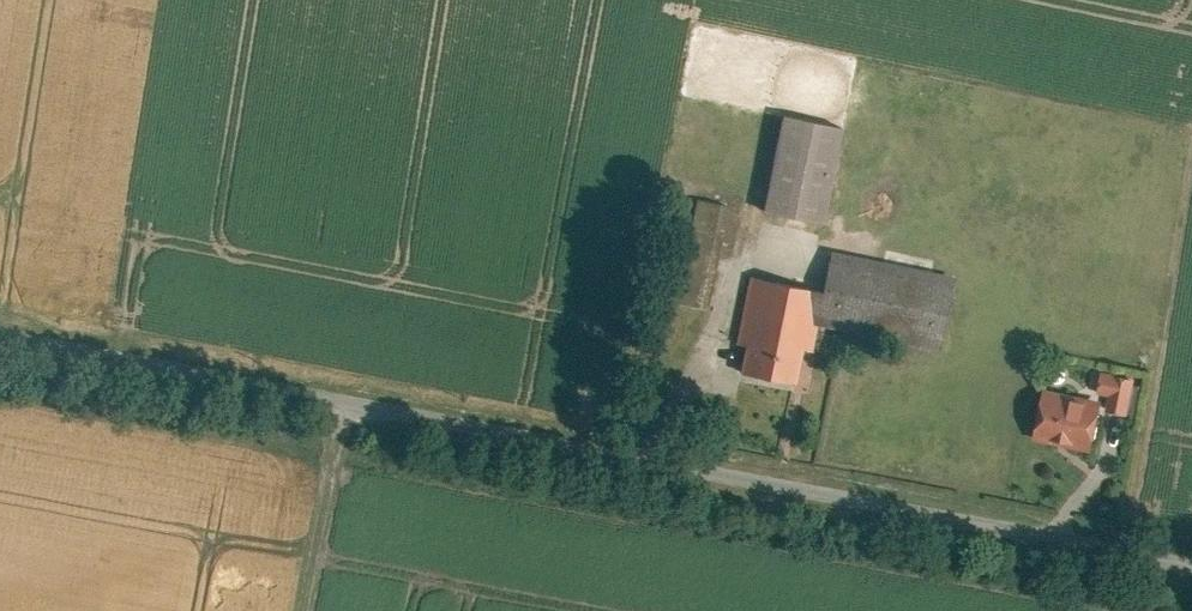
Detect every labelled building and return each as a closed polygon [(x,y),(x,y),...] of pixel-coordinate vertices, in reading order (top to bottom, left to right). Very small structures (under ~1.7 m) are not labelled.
[(842,119),(779,107),(760,208),(823,219),(842,119)] [(707,303),(728,203),(694,196),(673,296),(707,303)] [(739,370),(796,382),(802,350),(816,352),(821,328),(945,353),(961,275),(826,248),(817,289),(749,275),(737,334),(746,336),(739,370)] [(1131,373),(1097,368),(1095,390),(1110,392),(1108,406),(1126,408),(1131,373)] [(1042,385),(1033,436),(1088,445),(1097,395),(1042,385)]
